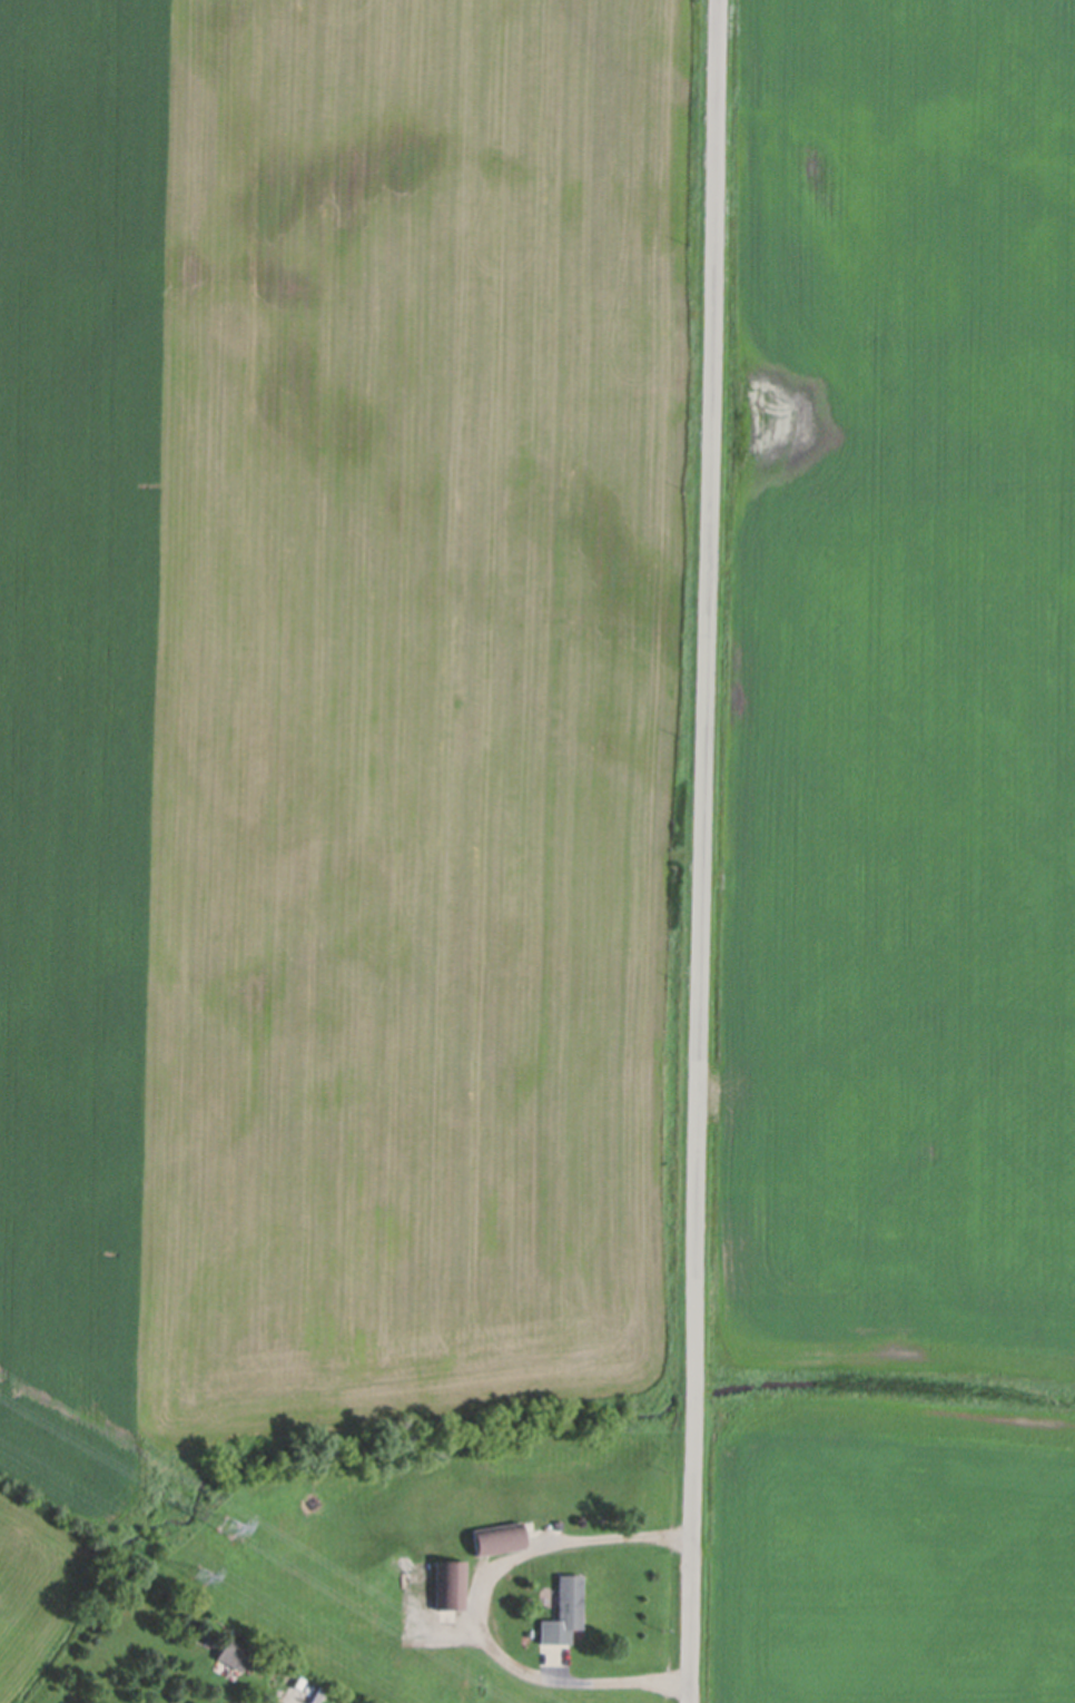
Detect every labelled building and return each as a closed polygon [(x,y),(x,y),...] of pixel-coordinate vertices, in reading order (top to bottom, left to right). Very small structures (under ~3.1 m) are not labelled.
[(471,1520),(519,1513),(524,1539),(476,1548),(471,1520)] [(435,1603),(435,1552),(464,1552),(464,1604),(435,1603)] [(540,1638),(540,1613),(558,1613),(558,1566),(581,1566),(581,1589),(581,1606),(581,1622),(570,1622),(570,1638),(540,1638)] [(227,1632),(253,1646),(241,1667),(215,1653),(227,1632)] [(268,1668),(272,1658),(278,1661),(275,1671),(268,1668)]
